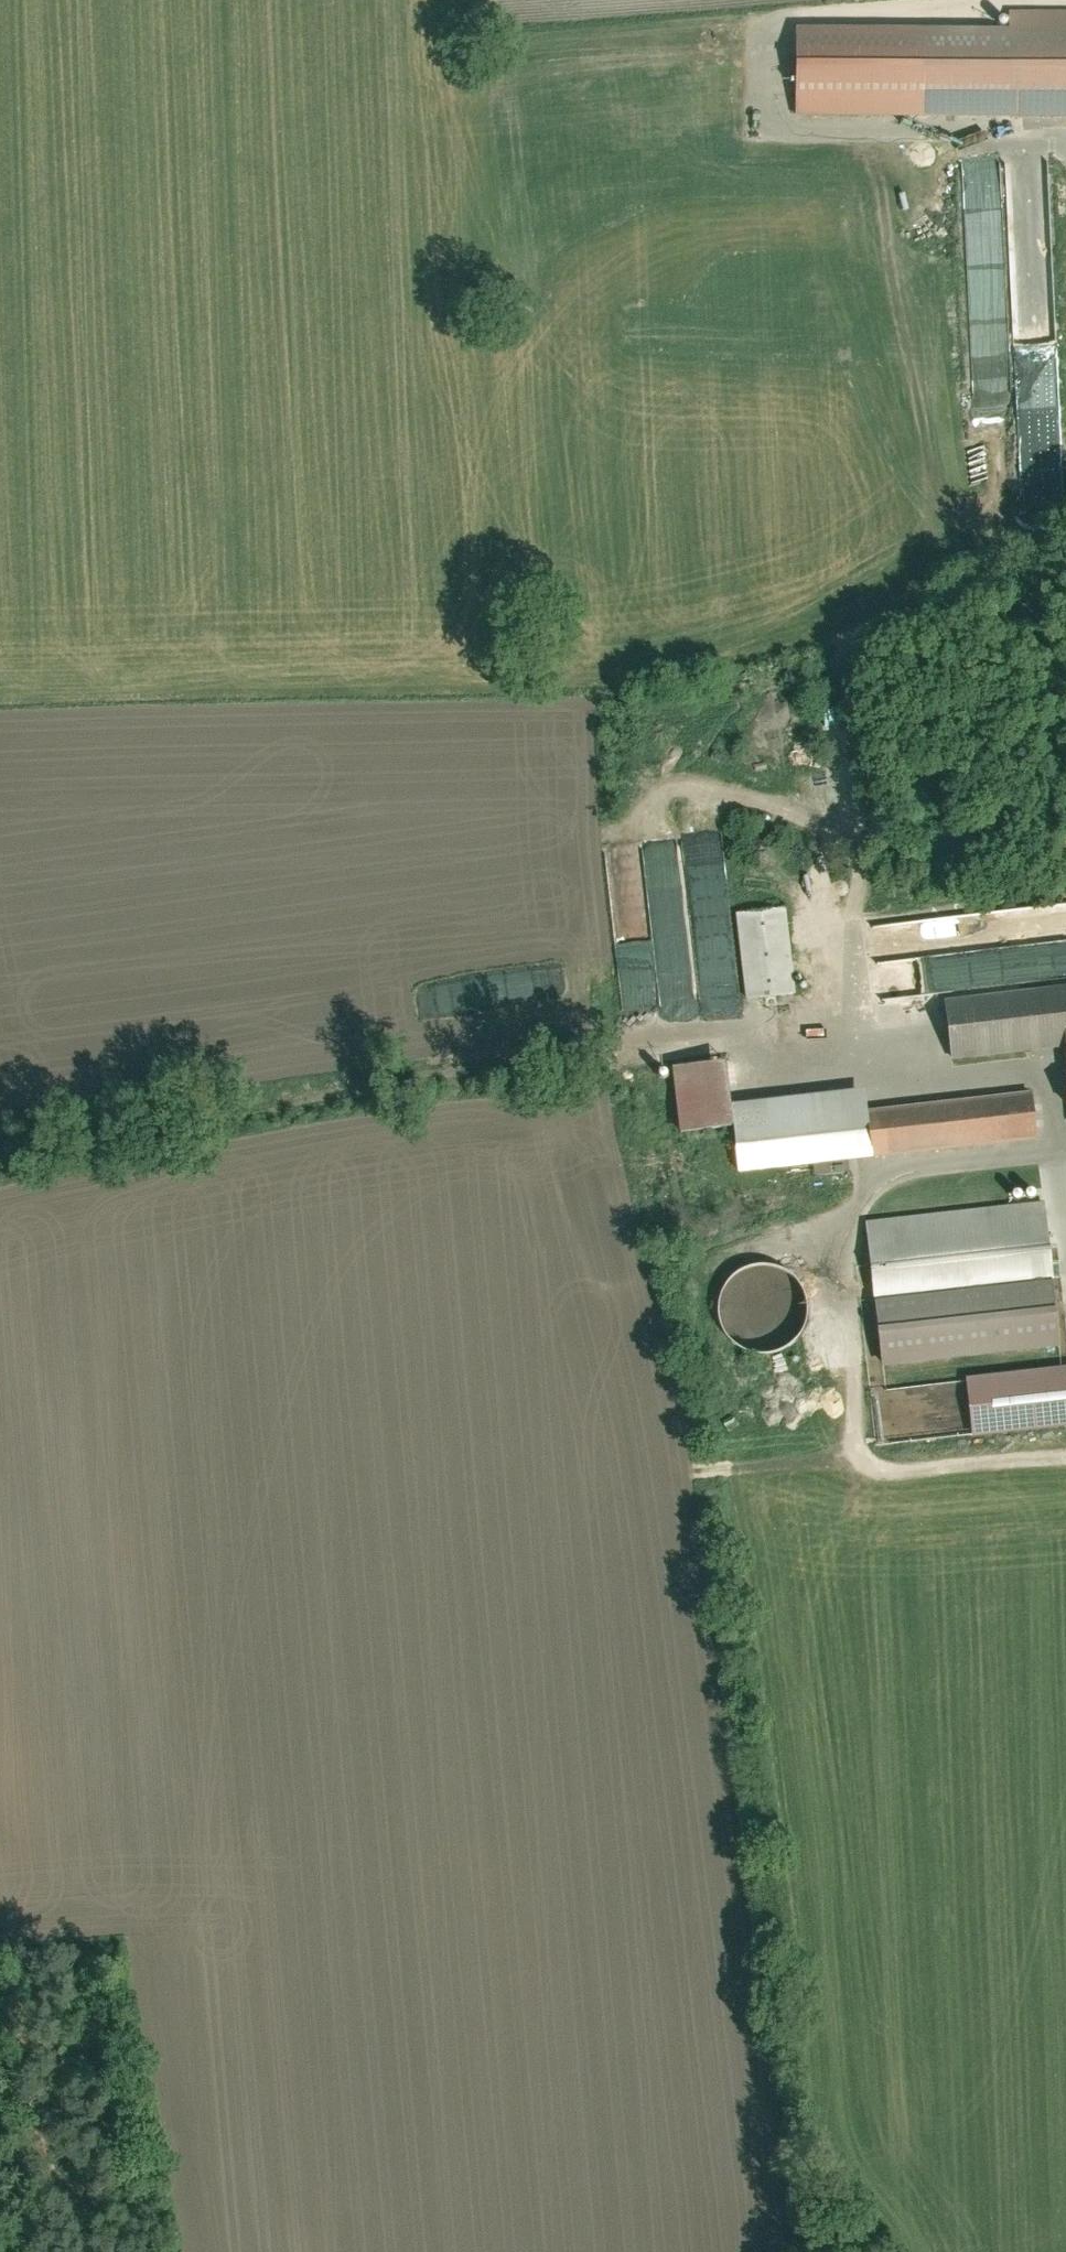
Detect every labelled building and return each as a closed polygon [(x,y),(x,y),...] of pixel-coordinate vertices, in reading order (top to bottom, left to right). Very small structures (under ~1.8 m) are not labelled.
[(1004,99),(1065,99),(1065,0),(1003,0),(1004,99)] [(651,941),(645,892),(629,894),(631,908),(626,908),(627,914),(615,915),(618,945),(651,941)] [(799,994),(789,906),(739,912),(750,1000),(799,994)] [(950,996),(958,1060),(1065,1047),(1065,981),(950,996)] [(679,1131),(738,1125),(735,1102),(731,1060),(672,1067),(679,1131)] [(878,1155),(1039,1135),(1033,1090),(874,1109),(871,1085),(735,1102),(738,1125),(743,1172),(878,1155)] [(1047,1199),(870,1220),(887,1366),(1065,1345),(1047,1199)] [(786,1269),(773,1265),(759,1266),(747,1271),(736,1279),(729,1290),(725,1303),(726,1316),(731,1329),(739,1340),(752,1347),(766,1351),(781,1349),(794,1342),(804,1331),(810,1317),(811,1302),(806,1288),(797,1276),(786,1269)] [(969,1376),(976,1437),(1065,1426),(1065,1364),(969,1376)]
